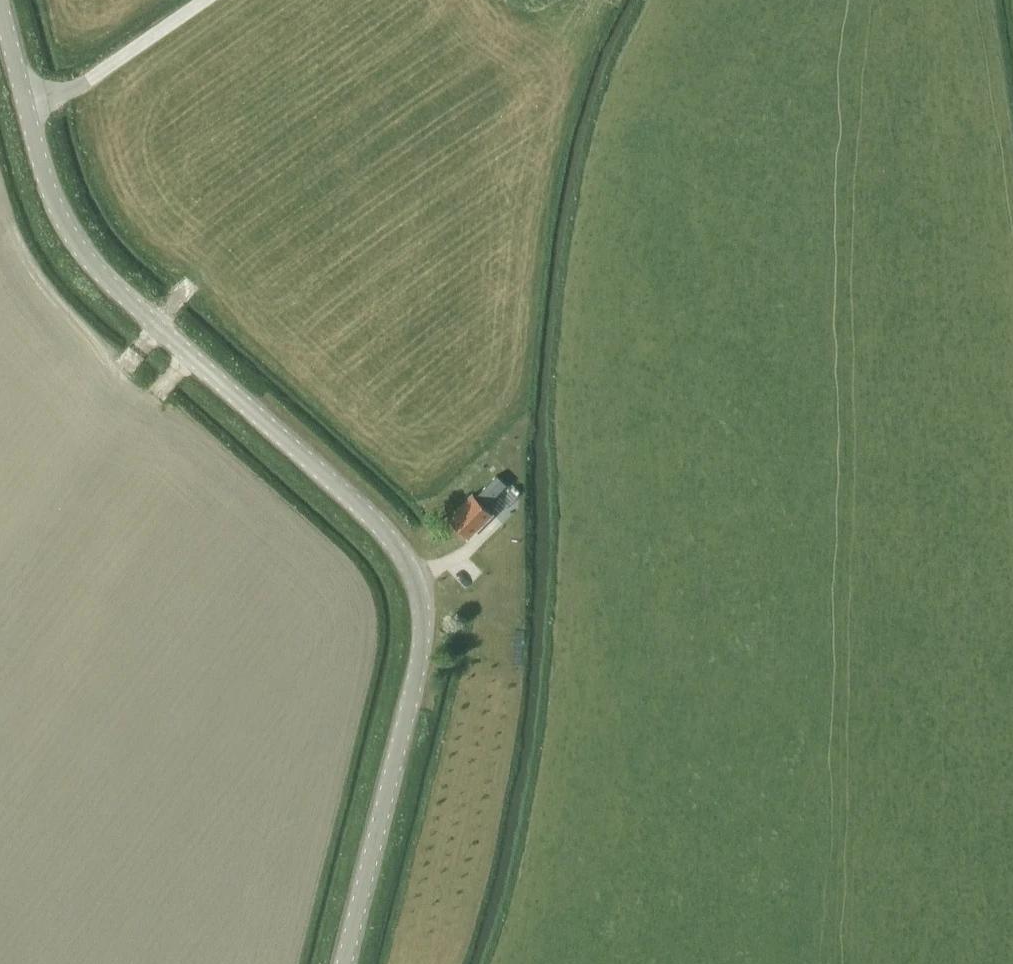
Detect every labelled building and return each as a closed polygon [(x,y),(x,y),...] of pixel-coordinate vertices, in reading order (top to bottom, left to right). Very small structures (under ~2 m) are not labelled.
[(481,488),(474,495),(472,493),(448,517),(468,538),(492,513),(482,503),(489,496),(505,512),(521,497),(510,485),(508,487),(504,483),(510,477),(503,471),(497,477),(493,473),(480,487),(481,488)]
